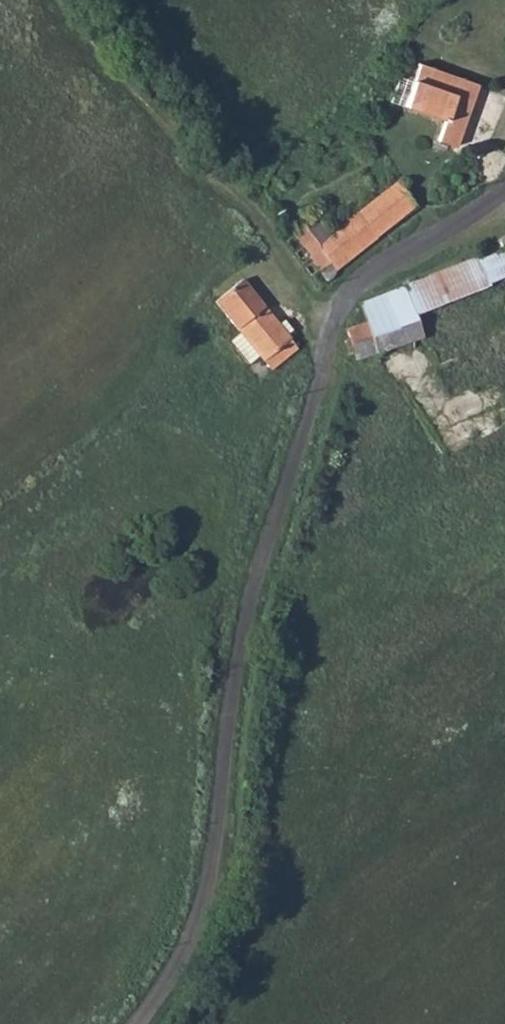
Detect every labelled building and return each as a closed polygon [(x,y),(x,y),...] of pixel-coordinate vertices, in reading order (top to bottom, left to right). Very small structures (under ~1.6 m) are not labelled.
[(477,84),(420,64),(405,106),(444,119),(437,140),(455,147),(477,84)] [(317,219),(294,235),(311,256),(309,258),(320,272),(331,264),(336,271),(415,207),(397,183),(330,236),(317,219)] [(422,338),(414,317),(489,288),(487,285),(504,277),(504,237),(497,240),(502,252),(477,262),(475,258),(361,304),(367,324),(346,330),(350,340),(345,341),(349,355),(354,353),(356,361),(377,354),(422,338)] [(259,357),(270,370),(296,349),(287,337),(292,331),(284,321),(278,326),(242,280),(214,303),(240,334),(230,342),(248,366),(259,357)]
